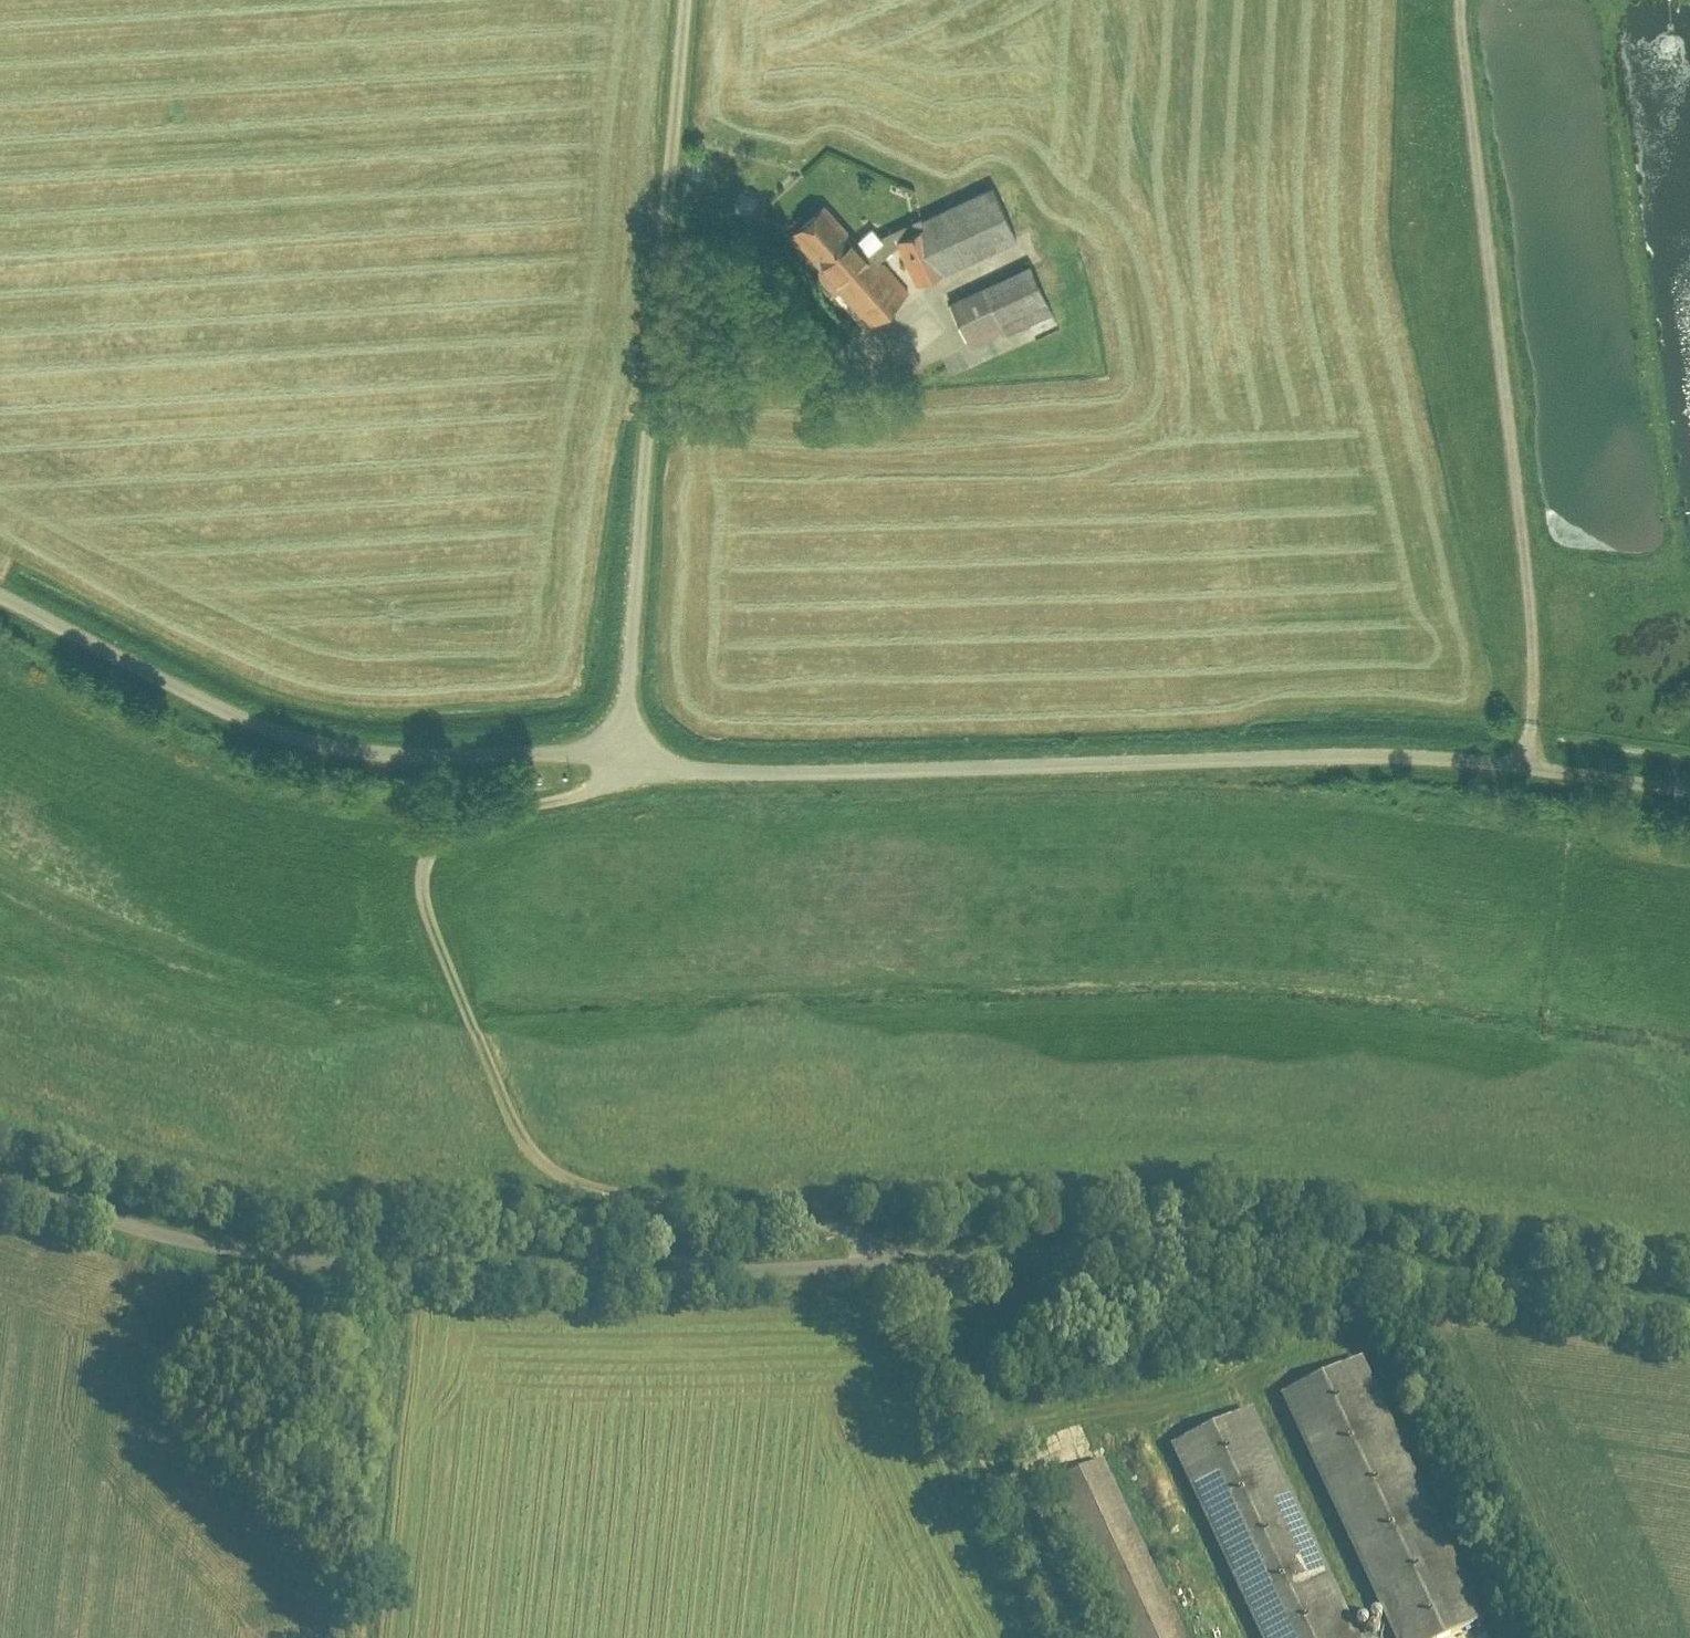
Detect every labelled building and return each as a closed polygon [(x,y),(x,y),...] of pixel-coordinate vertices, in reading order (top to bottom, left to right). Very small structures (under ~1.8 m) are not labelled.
[(981,182),(888,224),(908,270),(1001,228),(981,182)] [(818,205),(783,235),(870,336),(905,306),(818,205)] [(942,300),(958,339),(1036,308),(1020,269),(942,300)] [(1486,1619),(1373,1362),(1295,1396),(1400,1634),(1391,1637),(1442,1637),(1486,1619)] [(1274,1637),(1364,1637),(1264,1411),(1188,1444),(1274,1637)] [(1046,1480),(1115,1637),(1183,1637),(1102,1455),(1046,1480)]
